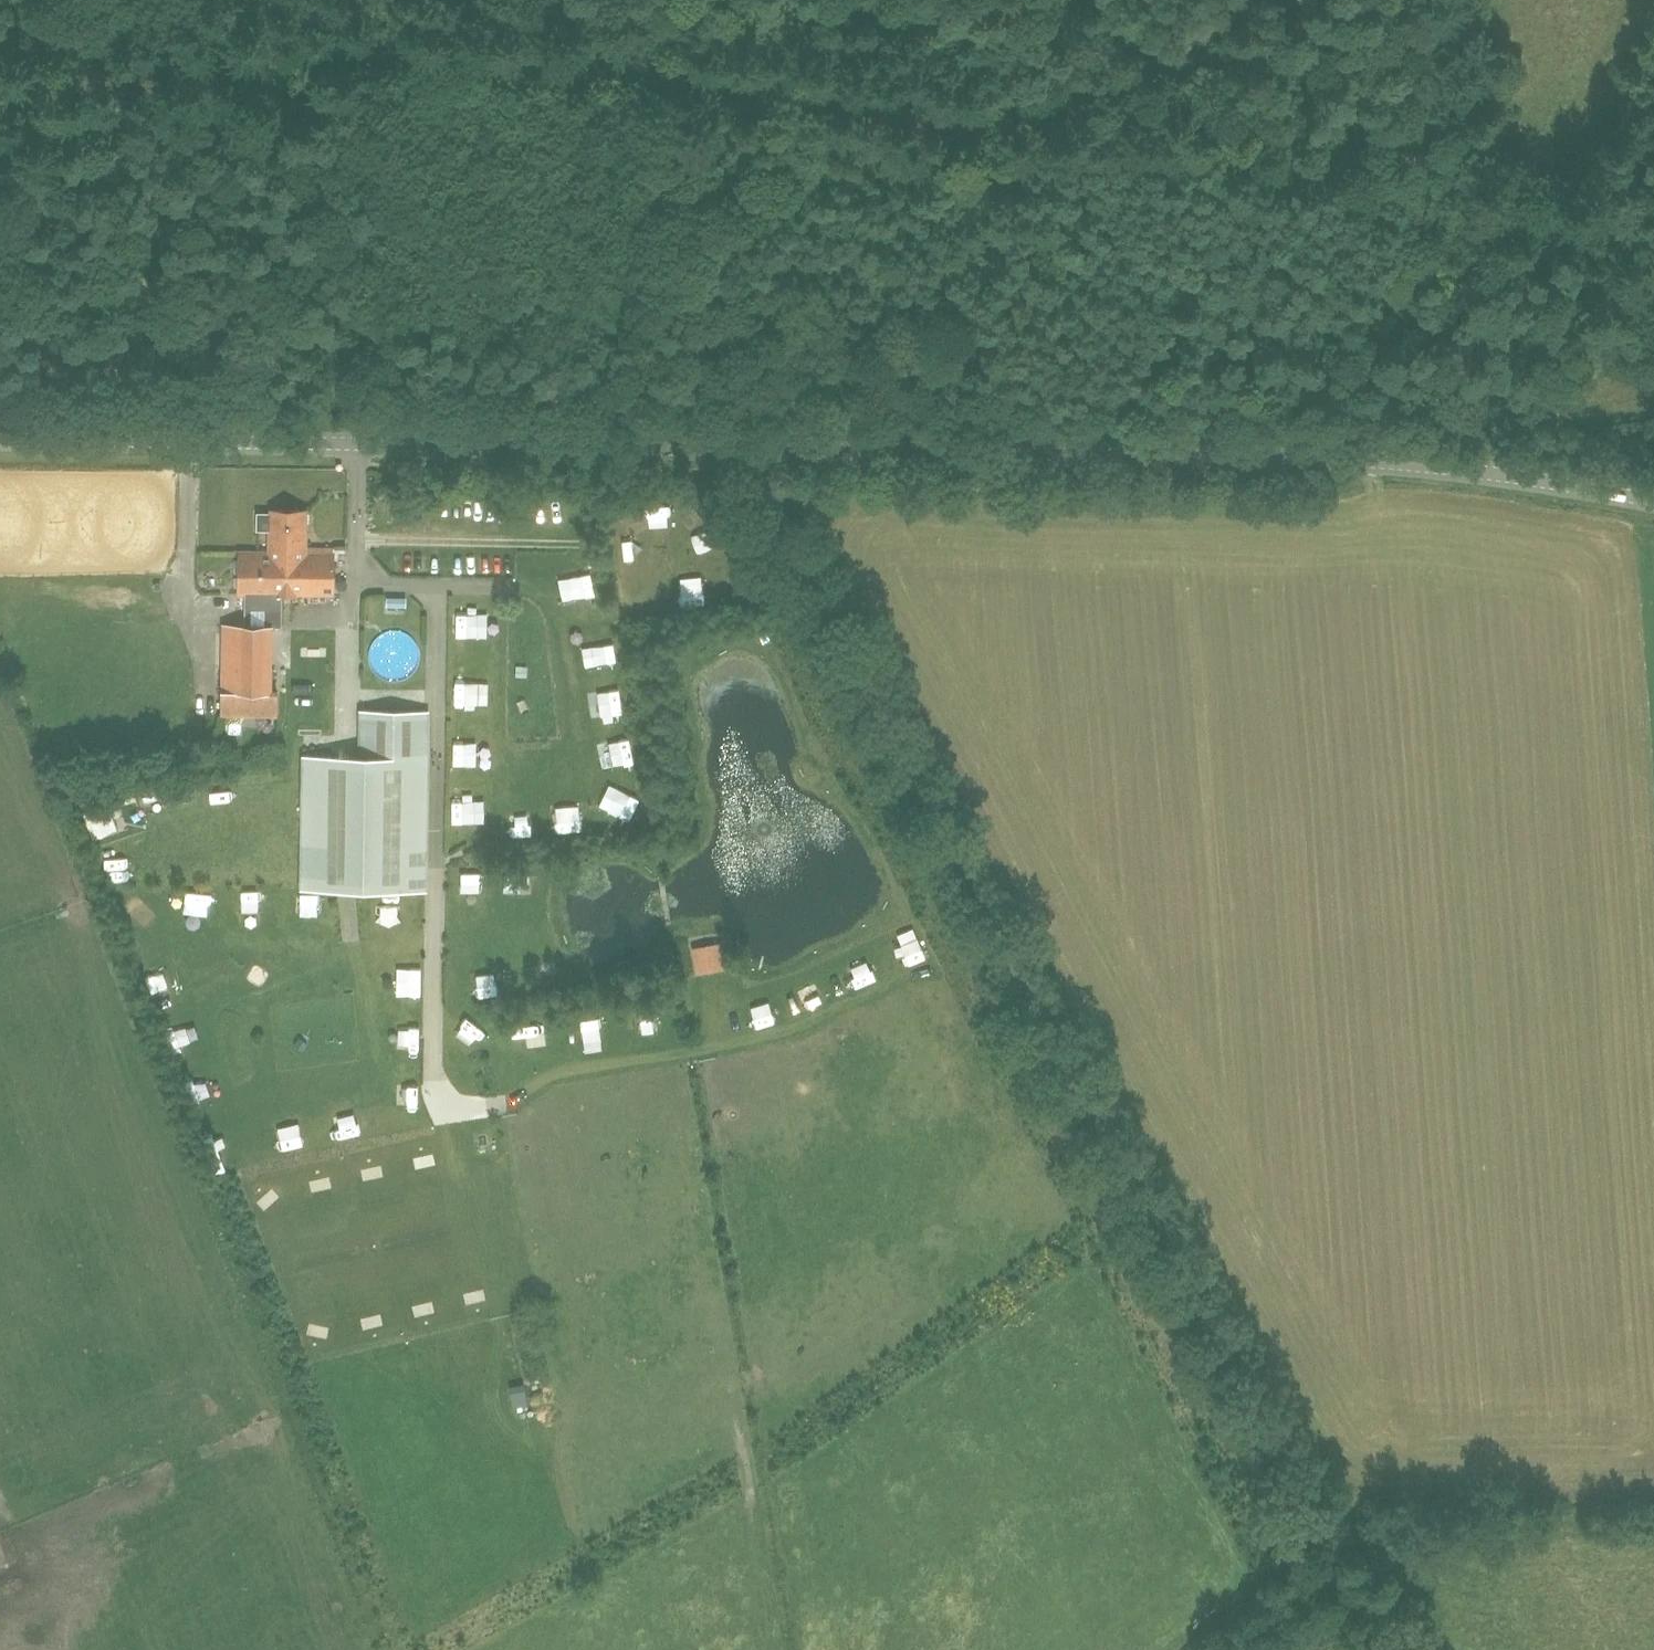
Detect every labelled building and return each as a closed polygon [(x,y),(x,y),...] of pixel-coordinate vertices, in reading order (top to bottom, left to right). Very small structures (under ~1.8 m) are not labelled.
[(512,499),(513,511),(538,509),(537,497),(512,499)] [(573,499),(563,507),(581,526),(590,518),(573,499)] [(270,530),(270,553),(270,554),(283,555),(283,595),(334,595),(334,553),(305,553),(305,511),(270,510),(270,513),(257,513),(257,530),(270,530)] [(270,554),(270,553),(241,552),(240,594),(244,594),(244,612),(282,613),(282,595),(283,595),(283,555),(270,554)] [(429,684),(430,594),(383,594),(383,683),(429,684)] [(450,595),(447,816),(514,816),(516,595),(450,595)] [(278,695),(272,695),(273,626),(221,625),(220,716),(278,717),(278,695)] [(607,683),(620,683),(621,667),(608,667),(607,683)] [(428,712),(360,712),(360,758),(303,758),(303,891),(426,892),(428,712)] [(626,775),(638,772),(633,746),(621,748),(626,775)] [(468,886),(467,873),(448,874),(449,887),(468,886)] [(523,875),(519,885),(538,891),(541,880),(523,875)] [(401,894),(403,919),(427,918),(426,893),(401,894)] [(721,940),(692,945),(696,971),(726,966),(721,940)] [(550,988),(570,984),(566,960),(545,964),(550,988)] [(506,996),(529,995),(527,971),(504,973),(506,996)] [(341,1006),(312,1011),(314,1024),(343,1019),(341,1006)] [(402,1062),(389,1083),(412,1096),(424,1075),(402,1062)]
